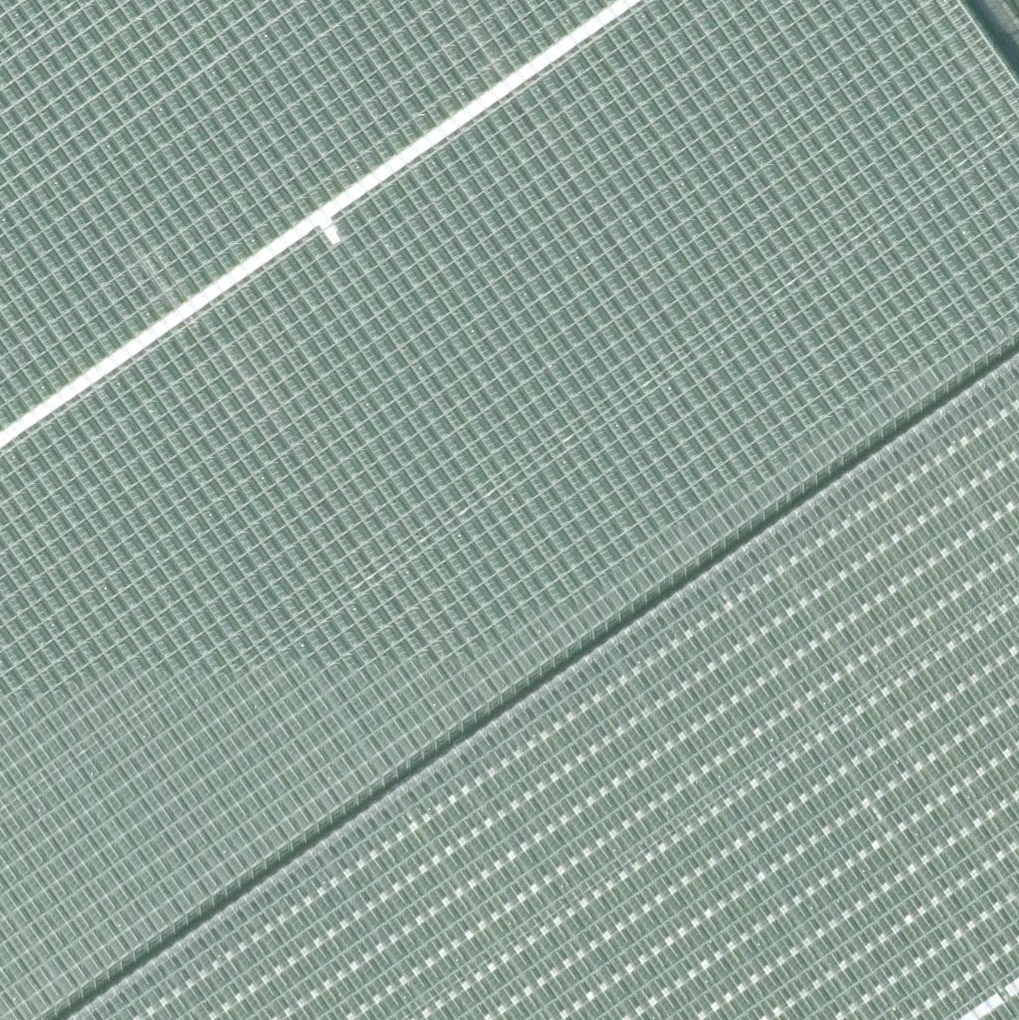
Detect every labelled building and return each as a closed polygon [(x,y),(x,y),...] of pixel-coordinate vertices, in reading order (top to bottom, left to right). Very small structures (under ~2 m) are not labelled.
[(1018,344),(1018,74),(967,0),(0,0),(0,1019),(54,1019),(1018,344)] [(89,1019),(1018,1019),(1018,369),(89,1019)]
